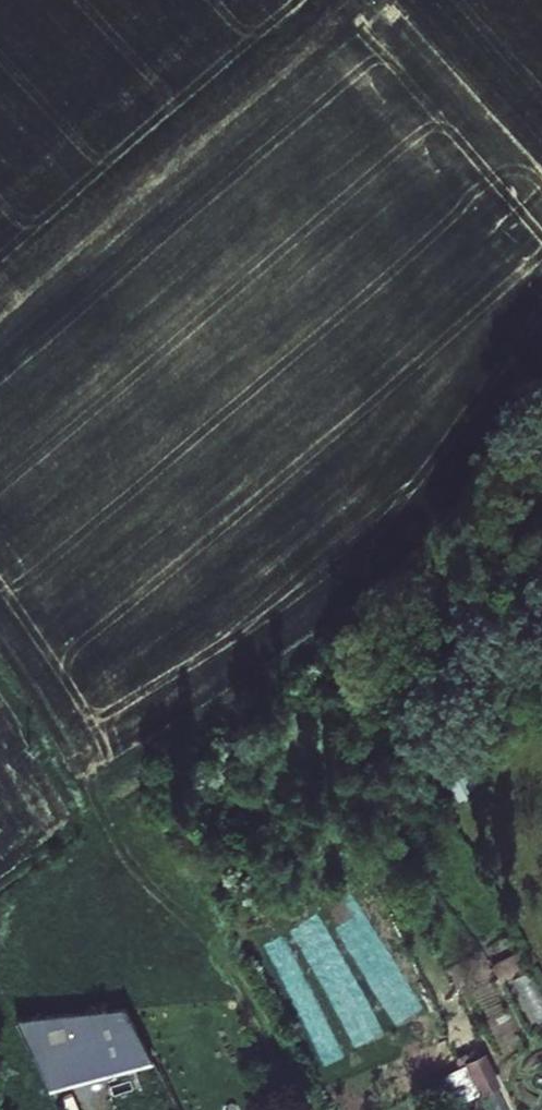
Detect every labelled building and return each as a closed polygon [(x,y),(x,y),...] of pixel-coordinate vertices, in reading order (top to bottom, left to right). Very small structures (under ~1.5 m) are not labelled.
[(36,1109),(44,1109),(129,1069),(104,1017),(0,1028),(0,1037),(36,1109)] [(487,1049),(441,1069),(456,1101),(501,1081),(487,1049)] [(497,1084),(485,1088),(491,1109),(505,1109),(497,1084)]
